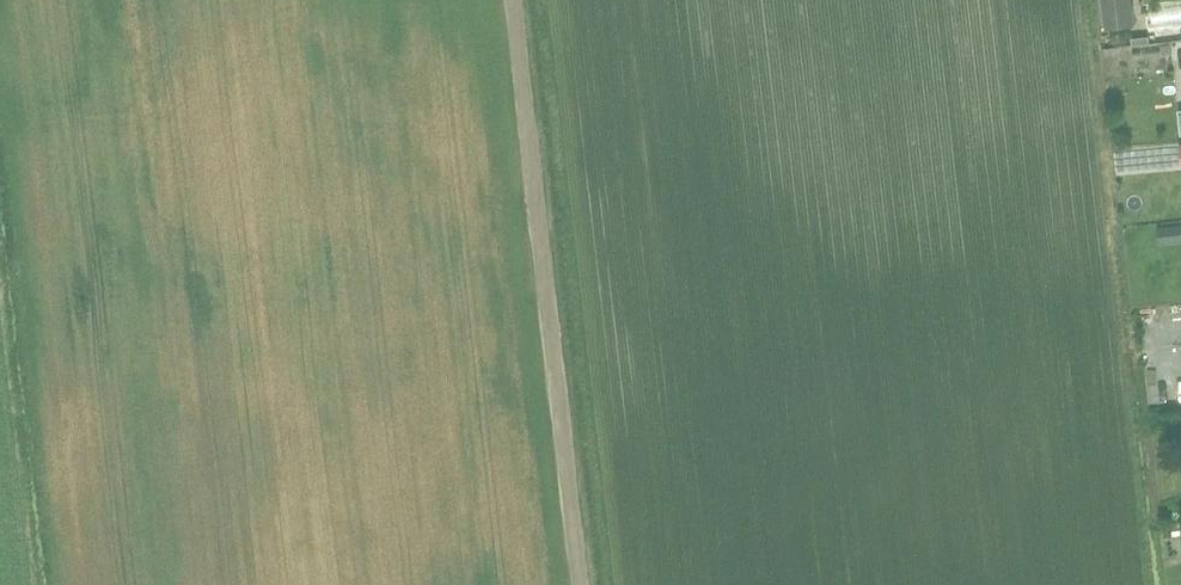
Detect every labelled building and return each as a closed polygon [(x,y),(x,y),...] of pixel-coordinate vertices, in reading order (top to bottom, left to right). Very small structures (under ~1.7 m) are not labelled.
[(1180,25),(1180,4),(1161,4),(1161,25),(1180,25)] [(1165,227),(1167,244),(1180,242),(1180,225),(1165,227)]
